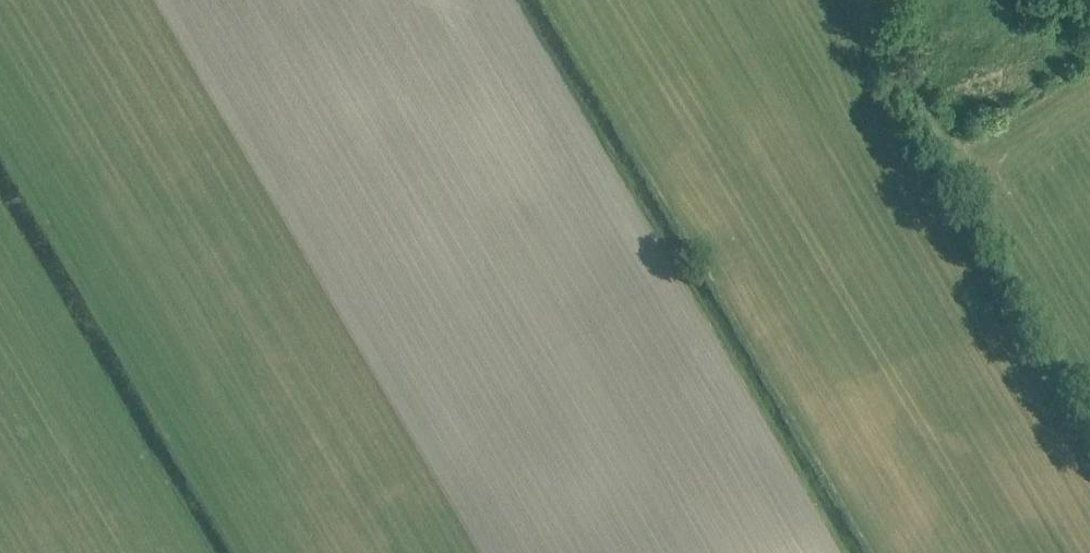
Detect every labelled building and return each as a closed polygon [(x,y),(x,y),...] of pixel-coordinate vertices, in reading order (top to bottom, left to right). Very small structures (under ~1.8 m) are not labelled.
[(884,10),(895,7),(893,0),(881,0),(884,10)]
